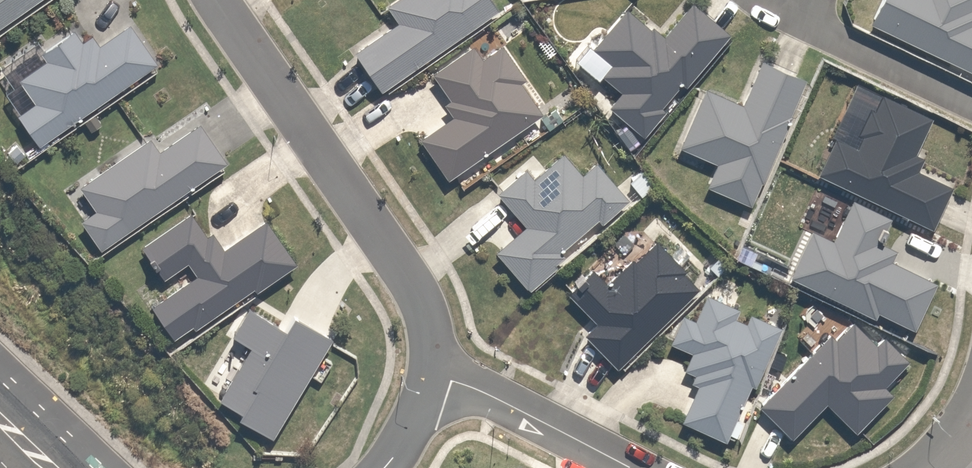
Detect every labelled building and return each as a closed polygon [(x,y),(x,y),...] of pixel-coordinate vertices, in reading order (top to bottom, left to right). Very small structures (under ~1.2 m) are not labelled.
[(50,0),(0,0),(0,34),(50,0)] [(346,73),(368,103),(492,15),(481,0),(403,0),(385,13),(400,34),(346,73)] [(971,83),(971,36),(966,33),(968,27),(961,24),(971,0),(876,0),(861,37),(971,83)] [(657,50),(623,19),(576,72),(612,104),(601,116),(632,143),(721,43),(689,14),(657,50)] [(1,131),(20,158),(146,72),(109,19),(83,37),(77,27),(22,65),(31,77),(5,94),(20,117),(1,131)] [(410,161),(432,193),(545,116),(506,59),(489,70),(475,60),(418,98),(445,137),(410,161)] [(736,213),(781,86),(743,72),(732,104),(701,94),(679,156),(707,166),(695,199),(736,213)] [(55,220),(86,254),(235,157),(209,116),(55,220)] [(510,267),(530,288),(551,280),(620,204),(587,168),(578,176),(564,161),(541,182),(525,174),(491,205),(530,248),(510,267)] [(820,190),(777,292),(910,348),(936,287),(869,258),(886,217),(820,190)] [(103,290),(160,360),(280,263),(267,218),(223,193),(103,290)] [(607,381),(712,281),(635,200),(551,280),(606,337),(584,357),(607,381)] [(346,342),(297,309),(281,332),(242,306),(222,335),(241,348),(202,404),(272,452),(346,342)] [(723,450),(773,335),(708,306),(696,334),(685,329),(675,351),(691,358),(683,375),(690,378),(683,394),(694,394),(678,430),(723,450)]
